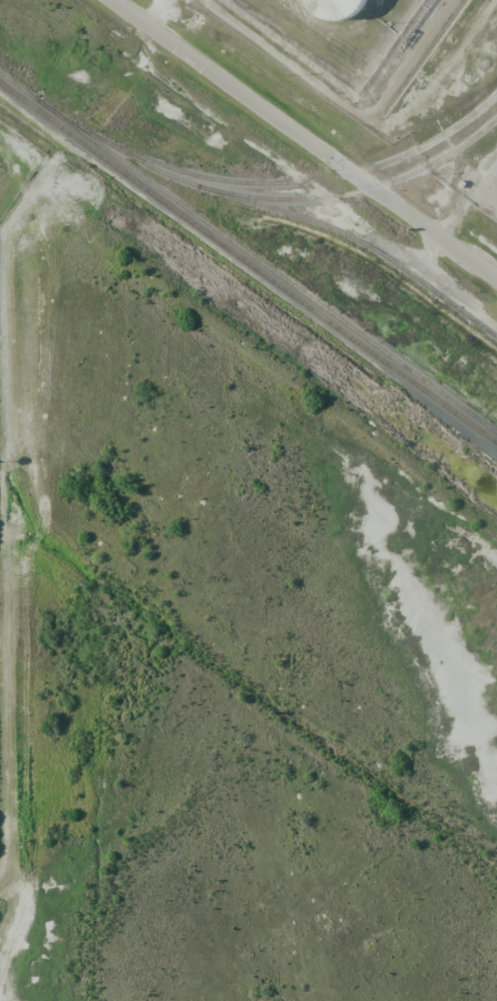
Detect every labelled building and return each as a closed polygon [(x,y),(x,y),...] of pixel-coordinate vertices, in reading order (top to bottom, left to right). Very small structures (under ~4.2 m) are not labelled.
[(321,8),(320,0),(380,0),(377,10),(370,20),(360,26),(348,28),(337,25),(327,18),(321,8)]
